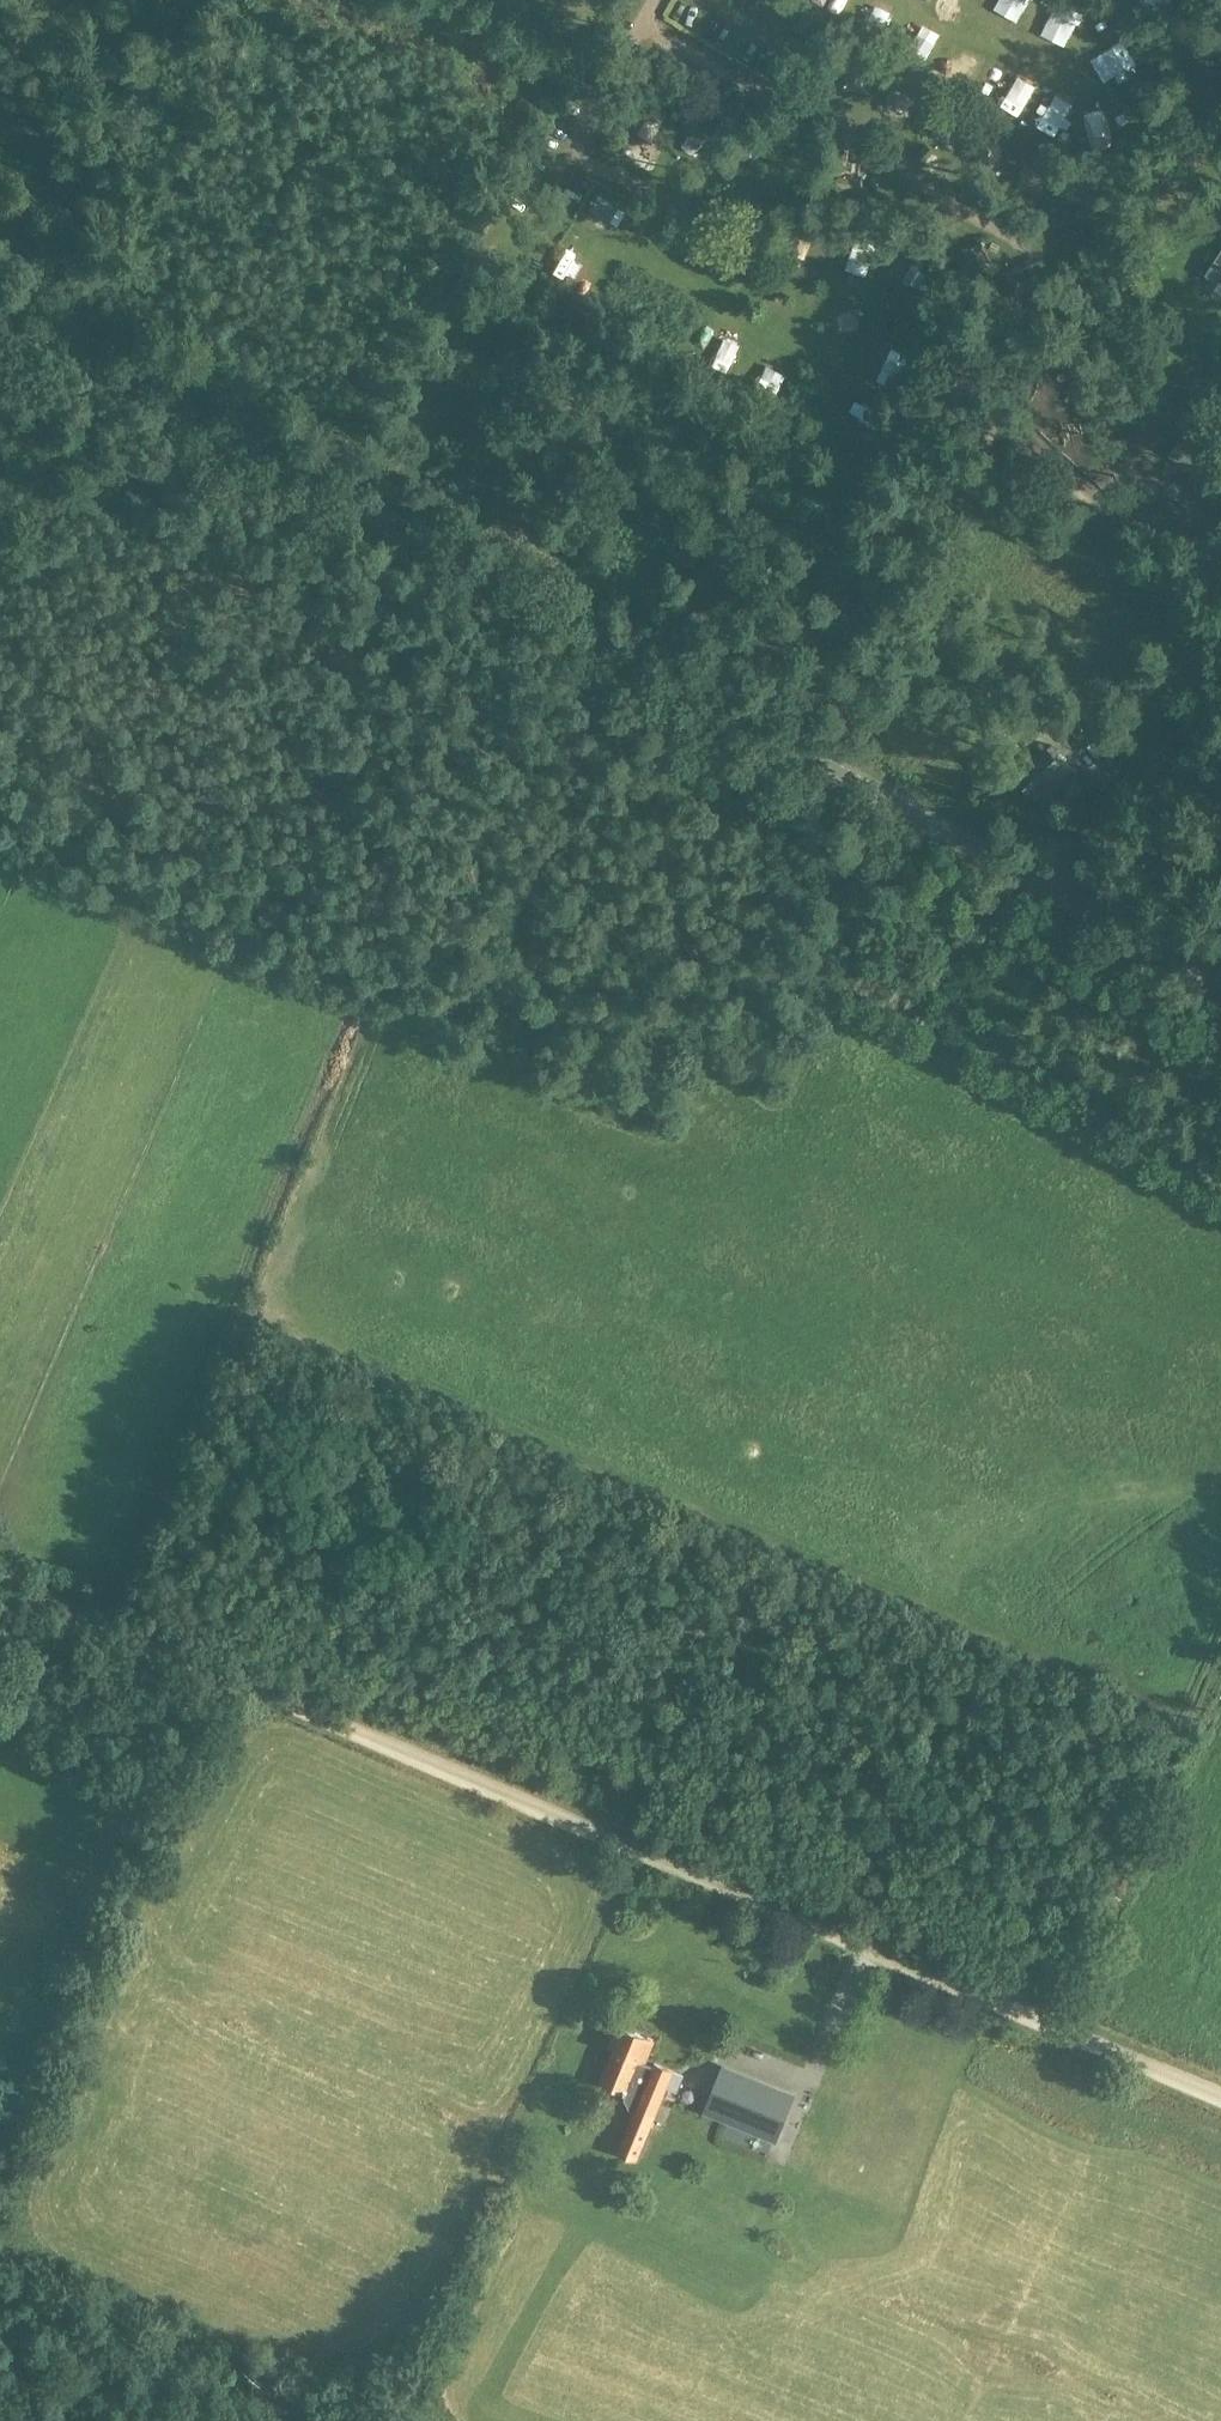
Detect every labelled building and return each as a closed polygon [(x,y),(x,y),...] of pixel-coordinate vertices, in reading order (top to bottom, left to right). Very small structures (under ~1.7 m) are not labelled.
[(1030,20),(1039,0),(1003,0),(1000,7),(1030,20)] [(898,119),(915,118),(913,97),(896,99),(898,119)] [(947,119),(930,127),(940,148),(957,140),(947,119)] [(841,255),(868,267),(874,254),(846,242),(841,255)] [(899,287),(909,263),(895,257),(885,281),(899,287)] [(634,2077),(645,2082),(650,2068),(641,2065),(643,2060),(645,2060),(653,2040),(619,2026),(611,2046),(615,2048),(601,2083),(627,2093),(634,2077)] [(708,2109),(776,2137),(792,2095),(724,2068),(708,2109)]
